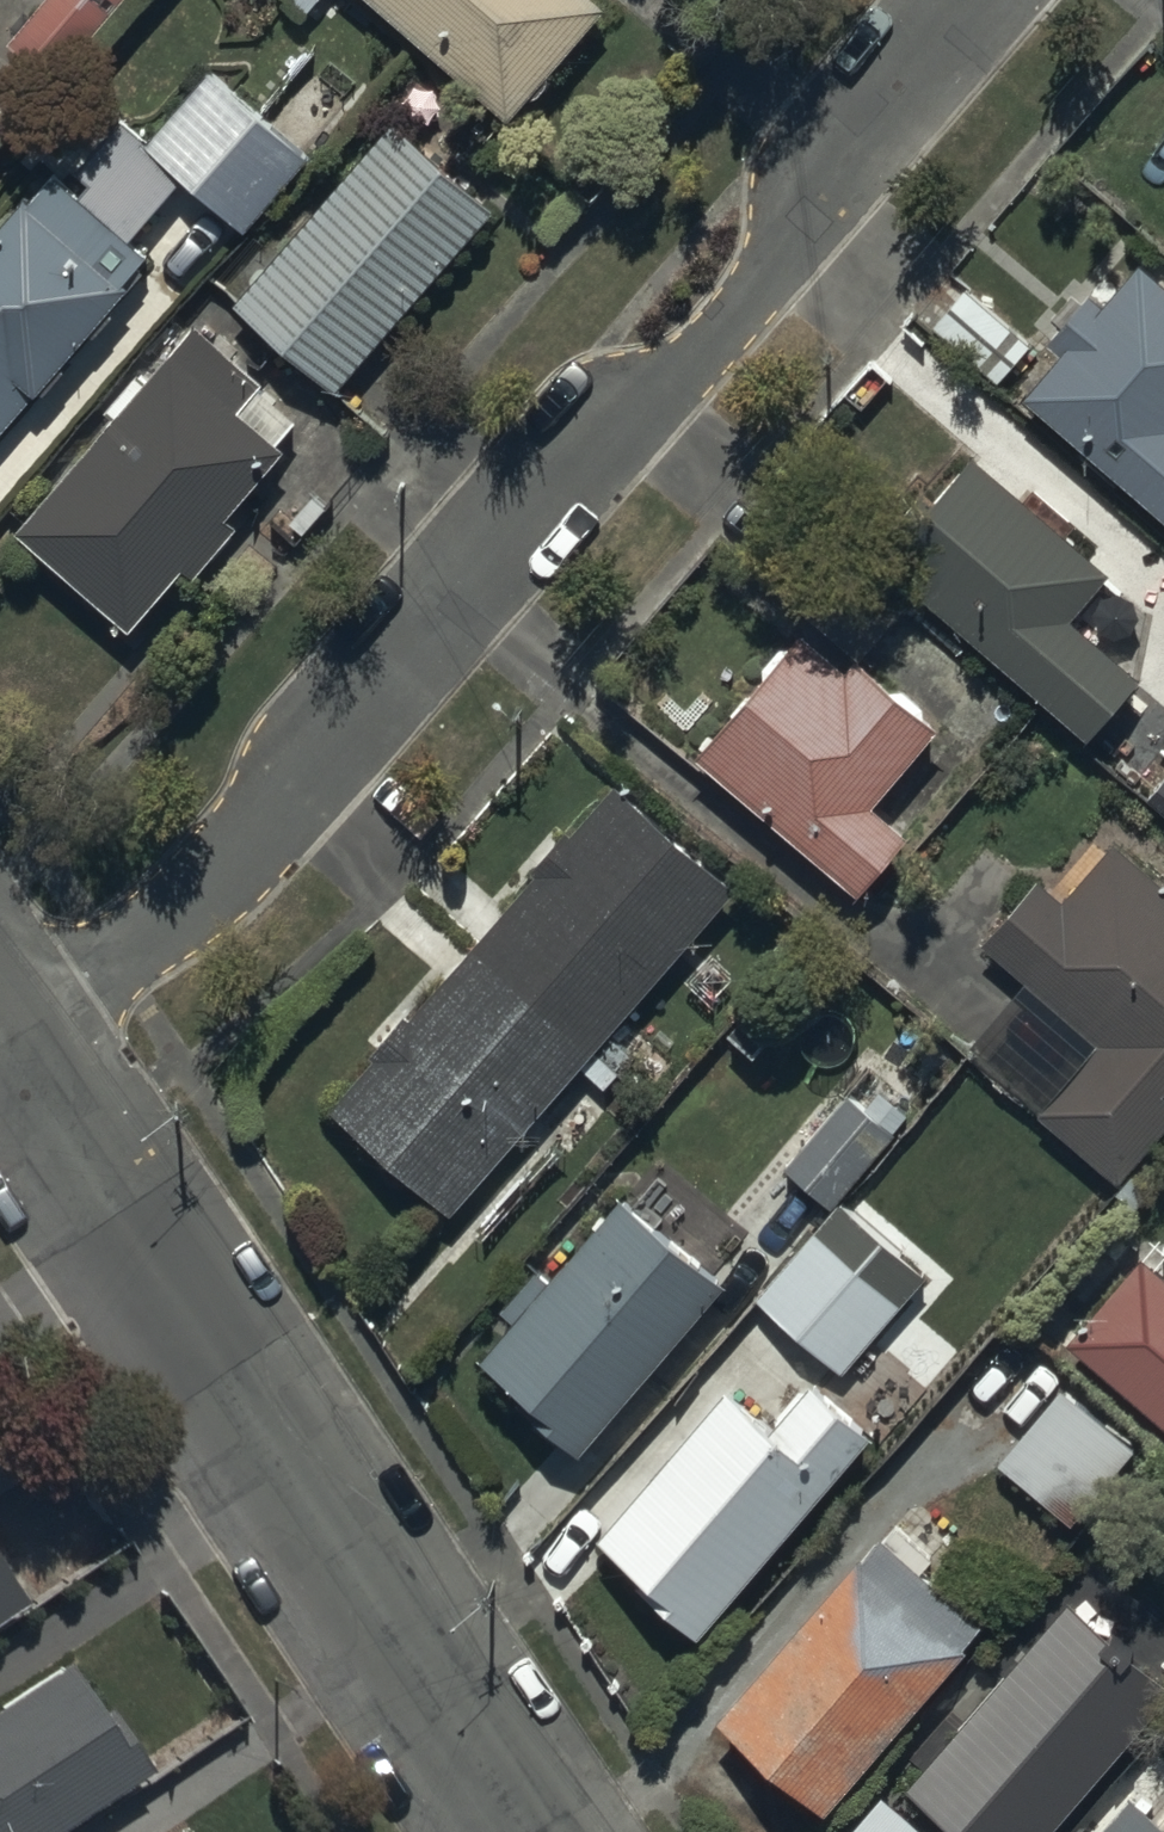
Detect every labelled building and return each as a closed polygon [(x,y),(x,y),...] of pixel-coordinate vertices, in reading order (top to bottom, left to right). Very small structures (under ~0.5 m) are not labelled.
[(5,45),(50,86),(128,0),(46,0),(5,45)] [(512,127),(609,16),(592,0),(366,0),(512,127)] [(172,200),(186,185),(240,233),(306,160),(210,74),(149,143),(124,121),(76,174),(91,188),(80,201),(55,179),(30,207),(29,206),(0,239),(0,445),(134,295),(126,287),(150,261),(132,245),(153,221),(158,225),(176,204),(172,200)] [(396,123),(232,302),(335,397),(500,218),(396,123)] [(1145,267),(1104,312),(1092,302),(1050,349),(1063,362),(1025,404),(1163,529),(1163,284),(1145,267)] [(965,288),(931,325),(999,386),(1033,348),(965,288)] [(118,421),(19,536),(133,635),(184,577),(194,585),(238,535),(226,524),(287,454),(282,450),(299,431),(259,396),(264,390),(198,333),(153,385),(142,376),(109,414),(118,421)] [(856,543),(916,599),(920,595),(1090,744),(1142,684),(1073,624),(1113,578),(1069,540),(1078,529),(1037,493),(1027,504),(976,459),(933,508),(907,485),(856,543)] [(803,639),(698,763),(862,903),(912,844),(876,814),(942,736),(860,666),(849,678),(803,639)] [(618,789),(329,1114),(451,1223),(741,898),(618,789)] [(983,949),(1098,1050),(1040,1115),(1092,1160),(1070,1185),(1097,1208),(1115,1187),(1123,1195),(1163,1149),(1163,888),(1117,846),(1063,906),(1040,885),(983,949)] [(836,1214),(842,1207),(901,1142),(894,1136),(908,1121),(881,1096),(865,1114),(849,1099),(786,1169),(836,1214)] [(580,1463),(728,1289),(624,1201),(551,1286),(535,1272),(492,1322),(510,1336),(484,1367),(528,1405),(521,1413),(580,1463)] [(842,1207),(836,1214),(756,1302),(841,1379),(927,1285),(842,1207)] [(1069,1350),(1163,1435),(1163,1284),(1144,1266),(1069,1350)] [(55,1459),(0,1375),(0,1495),(55,1459)] [(730,1396),(598,1543),(643,1583),(636,1590),(698,1645),(878,1446),(815,1389),(773,1435),(730,1396)] [(1064,1394),(1003,1469),(1076,1528),(1136,1453),(1064,1394)] [(894,1526),(716,1723),(823,1819),(969,1657),(966,1654),(985,1634),(922,1577),(935,1563),(894,1526)] [(24,1609),(0,1575),(0,1625),(24,1609)] [(905,1793),(951,1831),(1054,1831),(1163,1704),(1163,1691),(1066,1607),(905,1793)] [(0,1715),(0,1831),(69,1831),(152,1777),(106,1707),(98,1712),(70,1669),(0,1715)] [(854,1831),(918,1831),(882,1801),(854,1831)] [(1104,1831),(1159,1831),(1127,1805),(1104,1831)]
